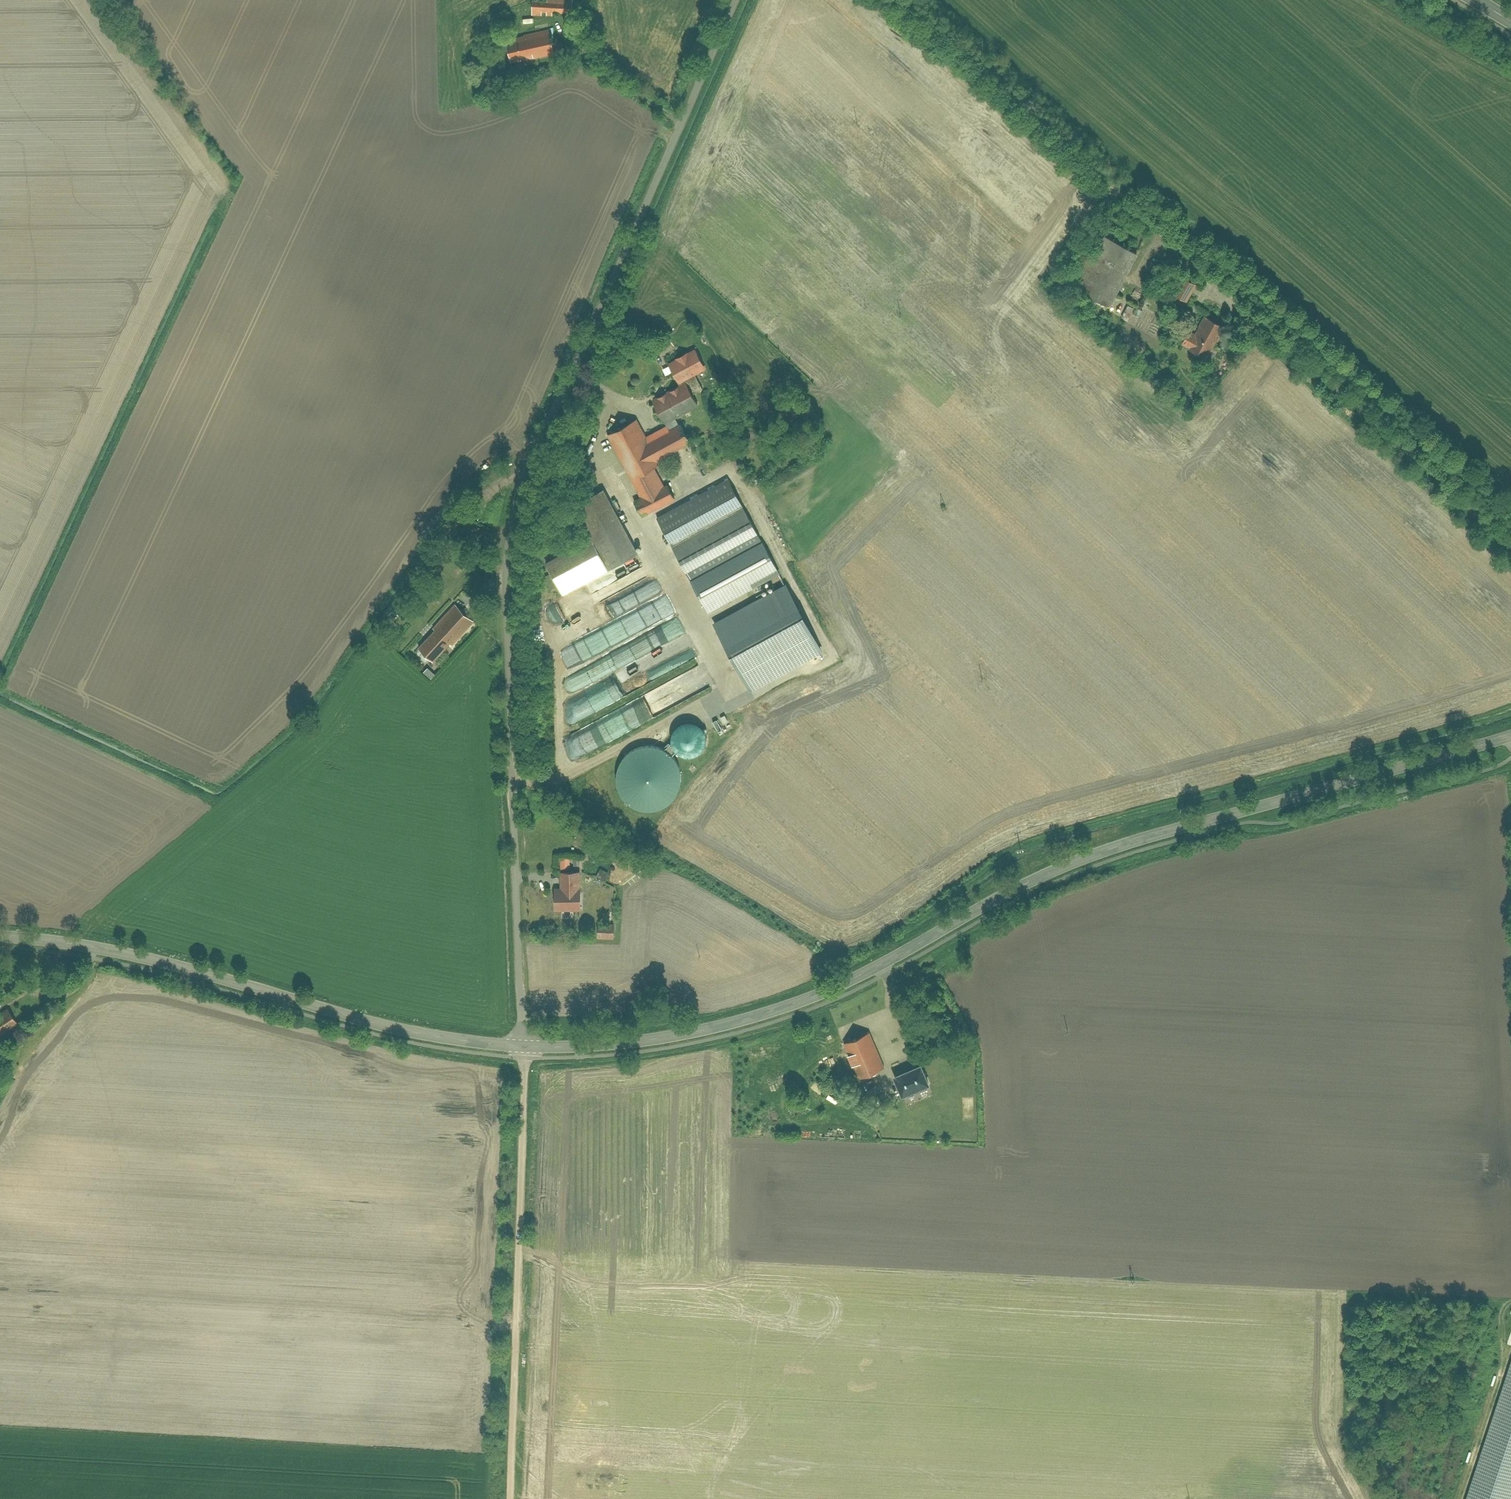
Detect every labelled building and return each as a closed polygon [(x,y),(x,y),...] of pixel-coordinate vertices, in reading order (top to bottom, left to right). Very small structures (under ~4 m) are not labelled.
[(530,1),(529,16),(570,18),(571,3),(530,1)] [(505,42),(511,65),(553,54),(547,31),(505,42)] [(1108,307),(1135,255),(1103,238),(1075,290),(1108,307)] [(1185,303),(1194,287),(1181,280),(1172,295),(1185,303)] [(1206,360),(1224,327),(1202,315),(1193,333),(1186,330),(1178,345),(1206,360)] [(666,363),(677,384),(703,370),(692,349),(666,363)] [(664,426),(695,405),(681,383),(649,404),(664,426)] [(628,424),(606,436),(639,497),(632,501),(641,516),(671,500),(652,465),(686,447),(674,425),(640,444),(628,424)] [(690,582),(760,543),(726,481),(656,519),(690,582)] [(540,564),(558,597),(637,554),(602,490),(571,507),(588,538),(540,564)] [(433,662),(472,623),(455,606),(416,645),(433,662)] [(579,911),(577,872),(558,873),(559,888),(553,888),(554,913),(579,911)] [(595,926),(595,938),(611,938),(612,926),(595,926)] [(13,1031),(0,1011),(0,1039),(13,1031)] [(844,1042),(858,1076),(882,1066),(868,1032),(844,1042)] [(889,1077),(897,1097),(924,1086),(916,1066),(889,1077)]
